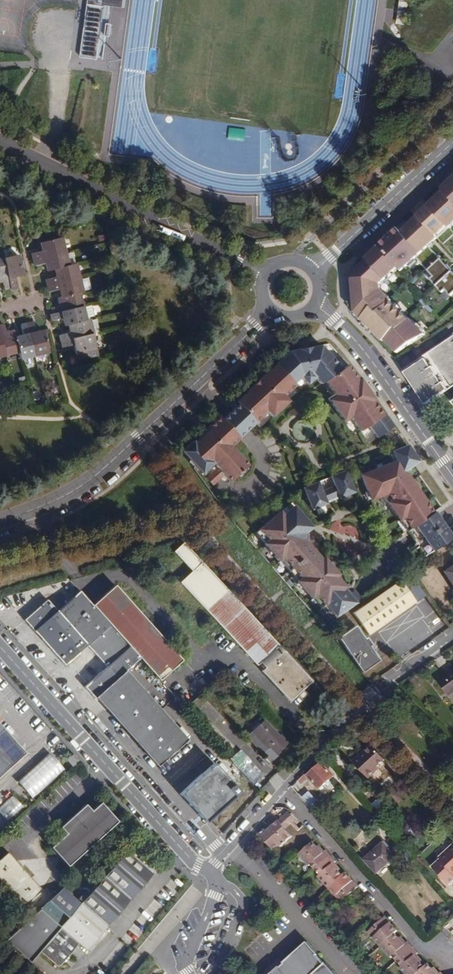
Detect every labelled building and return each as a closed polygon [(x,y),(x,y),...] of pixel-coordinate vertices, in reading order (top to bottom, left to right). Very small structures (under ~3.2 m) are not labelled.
[(80,56),(97,58),(105,4),(105,0),(88,0),(80,56)] [(209,153),(213,139),(202,136),(198,150),(209,153)] [(416,215),(417,216),(437,238),(452,224),(452,177),(442,187),(444,190),(416,215)] [(417,216),(409,223),(430,245),(437,238),(417,216)] [(398,351),(425,333),(410,317),(409,318),(392,299),(393,298),(382,287),(382,283),(399,267),(402,270),(417,257),(434,276),(431,279),(444,292),(447,289),(452,295),(452,294),(452,270),(430,245),(409,223),(401,231),(397,227),(365,257),(366,259),(357,267),(353,277),(356,310),(384,339),(385,338),(398,351)] [(29,262),(58,254),(55,240),(35,246),(37,254),(27,256),(29,262)] [(59,255),(58,254),(29,262),(30,267),(40,264),(42,273),(48,271),(69,266),(66,253),(59,255)] [(5,290),(6,292),(12,290),(10,280),(16,278),(11,257),(0,260),(0,268),(5,290)] [(39,282),(40,288),(73,280),(69,266),(48,271),(50,279),(39,282)] [(55,299),(73,294),(84,291),(81,279),(73,281),(73,280),(40,288),(42,294),(52,291),(55,299)] [(46,317),(77,309),(73,294),(55,299),(51,300),(53,308),(45,311),(46,317)] [(77,309),(46,317),(43,318),(45,323),(54,321),(56,328),(59,328),(80,322),(77,309)] [(84,321),(80,322),(59,328),(62,337),(51,339),(53,345),(84,337),(96,333),(92,320),(84,322),(84,321)] [(22,326),(30,355),(43,352),(38,331),(29,333),(27,324),(22,326)] [(30,355),(22,326),(17,327),(19,336),(11,338),(14,349),(16,359),(30,355)] [(14,349),(11,338),(9,329),(1,331),(0,328),(0,353),(14,349)] [(84,337),(53,345),(54,350),(65,347),(69,363),(89,357),(84,337)] [(446,342),(447,342),(426,357),(425,356),(411,367),(415,372),(409,376),(420,391),(421,389),(425,394),(423,396),(428,403),(452,386),(452,337),(446,342)] [(233,410),(250,428),(267,411),(272,417),(288,401),(283,396),(295,385),(293,383),(300,377),(307,384),(314,377),(321,384),(325,381),(334,394),(328,398),(344,422),(350,418),(360,431),(368,425),(377,437),(393,426),(385,414),(383,415),(374,402),(375,400),(359,377),(358,378),(348,365),(343,369),(321,345),(290,351),(276,364),(264,376),(264,375),(247,390),(248,391),(236,402),(238,405),(233,410)] [(238,438),(250,428),(233,410),(222,420),(238,438)] [(206,478),(213,486),(224,475),(230,482),(247,465),(230,447),(239,439),(238,438),(222,420),(219,417),(208,427),(210,429),(194,443),(192,441),(181,451),(202,473),(213,463),(217,468),(206,478)] [(395,461),(360,475),(370,500),(382,496),(406,532),(433,513),(411,481),(419,475),(412,465),(418,461),(407,445),(391,452),(395,461)] [(303,488),(312,509),(326,503),(325,501),(339,496),(340,498),(354,492),(345,471),(331,477),(335,486),(321,491),(318,482),(303,488)] [(322,606),(334,619),(359,598),(353,591),(346,597),(340,588),(344,585),(335,575),(337,573),(324,558),(322,559),(304,538),(305,533),(312,527),(293,506),(283,515),(280,511),(255,532),(265,543),(264,544),(279,561),(280,560),(297,580),(297,581),(311,597),(312,597),(321,607),(322,606)] [(415,545),(423,557),(452,537),(452,526),(445,531),(441,524),(430,531),(432,533),(415,545)] [(277,646),(184,545),(176,552),(193,570),(180,583),(256,666),(277,646)] [(419,603),(404,582),(359,614),(375,635),(419,603)] [(159,679),(183,657),(114,583),(92,604),(139,657),(159,679)] [(96,695),(98,697),(126,672),(124,670),(139,657),(92,604),(79,589),(56,609),(46,599),(24,619),(64,664),(86,644),(106,666),(84,686),(94,697),(96,695)] [(359,625),(342,637),(367,672),(384,659),(359,625)] [(283,653),(277,646),(256,666),(261,672),(283,653)] [(312,684),(283,653),(261,672),(290,704),(312,684)] [(126,672),(98,697),(160,768),(188,742),(126,672)] [(441,682),(447,692),(452,688),(452,673),(441,682)] [(9,768),(25,754),(0,727),(0,758),(9,768)] [(272,734),(261,744),(272,756),(275,753),(281,760),(291,750),(286,745),(284,747),(272,734)] [(272,756),(261,744),(258,747),(269,759),(272,756)] [(385,760),(372,745),(353,762),(369,778),(379,769),(378,767),(385,760)] [(238,749),(229,760),(254,784),(264,774),(238,749)] [(80,761),(74,754),(66,761),(72,768),(80,761)] [(66,773),(51,757),(17,788),(31,804),(66,773)] [(0,758),(0,776),(9,768),(0,758)] [(334,776),(323,763),(308,776),(306,774),(298,781),(301,785),(310,778),(319,789),(334,776)] [(238,797),(219,776),(192,801),(211,823),(238,797)] [(320,803),(309,792),(303,797),(314,809),(320,803)] [(23,807),(13,795),(0,807),(0,814),(7,821),(23,807)] [(117,822),(101,803),(92,811),(86,804),(73,815),(77,819),(70,824),(67,821),(60,827),(65,832),(51,845),(68,865),(117,822)] [(292,822),(296,818),(292,814),(285,821),(292,828),(295,825),(292,822)] [(77,819),(73,815),(67,821),(70,824),(77,819)] [(289,831),(292,828),(285,821),(282,823),(289,831)] [(289,831),(282,823),(277,828),(275,827),(272,830),(273,832),(271,834),(269,833),(263,838),(276,852),(281,848),(283,850),(296,838),(289,831)] [(304,831),(297,823),(295,825),(302,833),(304,831)] [(451,840),(436,854),(438,857),(437,858),(436,856),(429,863),(446,882),(452,875),(451,872),(452,871),(452,872),(452,842),(451,840)] [(321,849),(316,843),(302,857),(312,868),(314,866),(324,878),(322,880),(343,904),(361,889),(356,883),(355,885),(352,882),(354,880),(349,875),(346,878),(342,873),(343,872),(340,868),(339,869),(336,866),(339,864),(329,852),(326,855),(324,853),(325,851),(322,848),(321,849)] [(396,857),(384,843),(365,860),(378,874),(396,857)] [(81,903),(108,926),(154,873),(127,850),(81,903)] [(8,852),(0,860),(0,880),(23,906),(41,890),(8,852)] [(59,929),(79,943),(87,950),(108,926),(81,903),(63,888),(49,901),(69,918),(59,929)] [(69,918),(49,901),(38,909),(59,929),(69,918)] [(59,929),(38,909),(4,940),(27,962),(40,951),(59,929)] [(419,957),(420,956),(410,944),(407,947),(405,945),(407,943),(403,939),(401,940),(397,935),(399,933),(395,927),(392,930),(390,928),(393,925),(387,919),(370,934),(393,959),(394,958),(404,970),(403,971),(406,973),(439,973),(440,973),(436,969),(435,971),(431,967),(428,970),(423,964),(424,963),(421,959),(419,960),(417,958),(419,957)] [(79,943),(59,929),(40,951),(59,967),(69,955),(79,943)] [(308,942),(284,963),(286,964),(276,973),(274,972),(272,973),(336,973),(327,963),(326,964),(318,956),(319,955),(308,942)]
